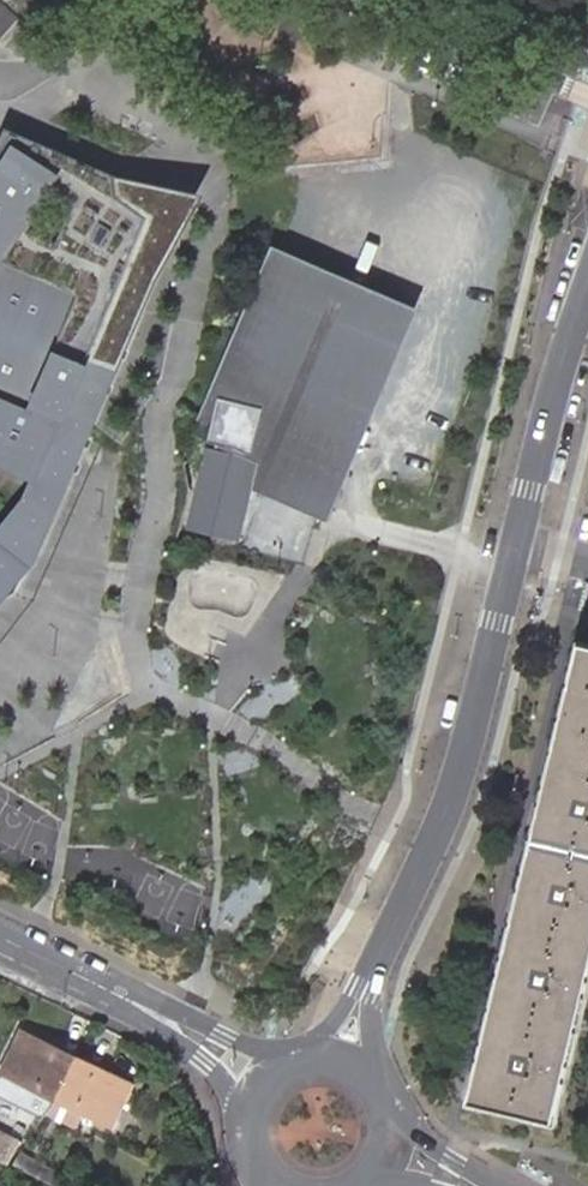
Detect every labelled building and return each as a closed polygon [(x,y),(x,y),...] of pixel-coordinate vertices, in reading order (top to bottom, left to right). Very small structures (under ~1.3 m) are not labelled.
[(186,208),(11,134),(0,160),(0,465),(35,481),(22,515),(1,540),(0,539),(0,614),(11,595),(27,586),(186,208)] [(397,293),(268,233),(183,413),(196,420),(205,381),(241,389),(236,408),(252,411),(239,469),(302,498),(397,293)] [(241,389),(205,381),(196,420),(175,507),(219,517),(227,480),(236,482),(239,469),(252,411),(236,408),(241,389)] [(475,1103),(558,1124),(587,1005),(587,647),(475,1103)] [(58,1099),(79,1056),(26,1029),(4,1072),(0,1080),(0,1091),(47,1114),(58,1099)] [(79,1056),(58,1099),(47,1114),(78,1130),(86,1113),(112,1126),(134,1083),(79,1056)] [(0,1140),(0,1156),(8,1160),(15,1148),(0,1140)] [(23,1153),(18,1165),(60,1185),(66,1173),(23,1153)]
